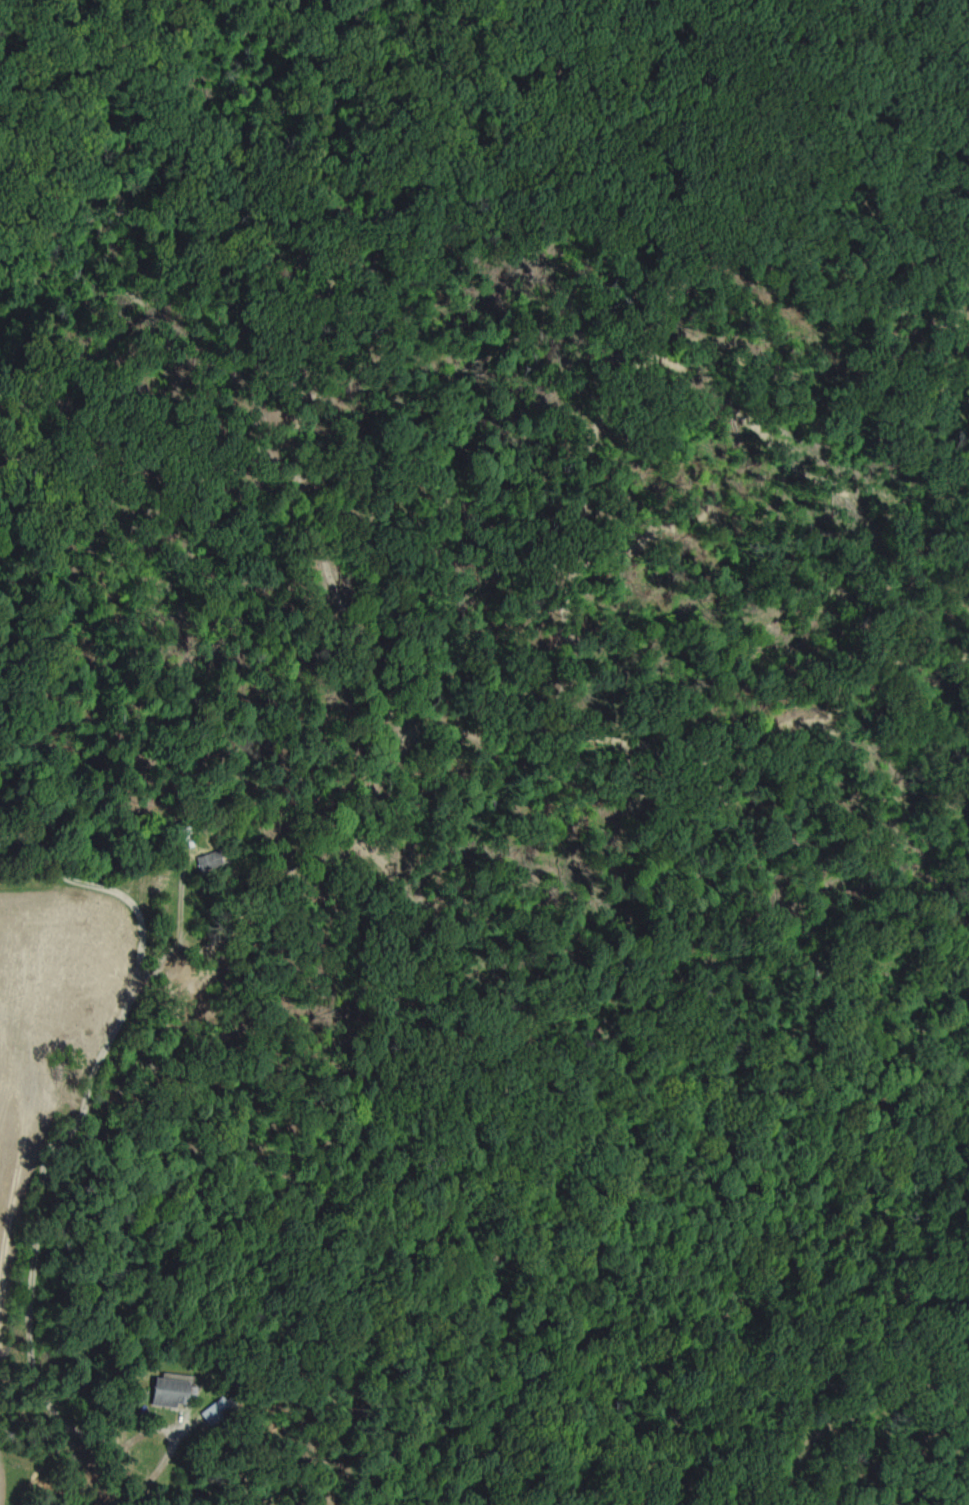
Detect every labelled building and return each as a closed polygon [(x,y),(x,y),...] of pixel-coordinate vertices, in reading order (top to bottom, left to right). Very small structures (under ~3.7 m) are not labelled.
[(220,864),(214,849),(192,857),(197,872),(220,864)] [(146,1404),(182,1406),(183,1380),(170,1379),(170,1376),(148,1374),(146,1404)] [(204,1425),(226,1409),(217,1397),(195,1412),(204,1425)]
